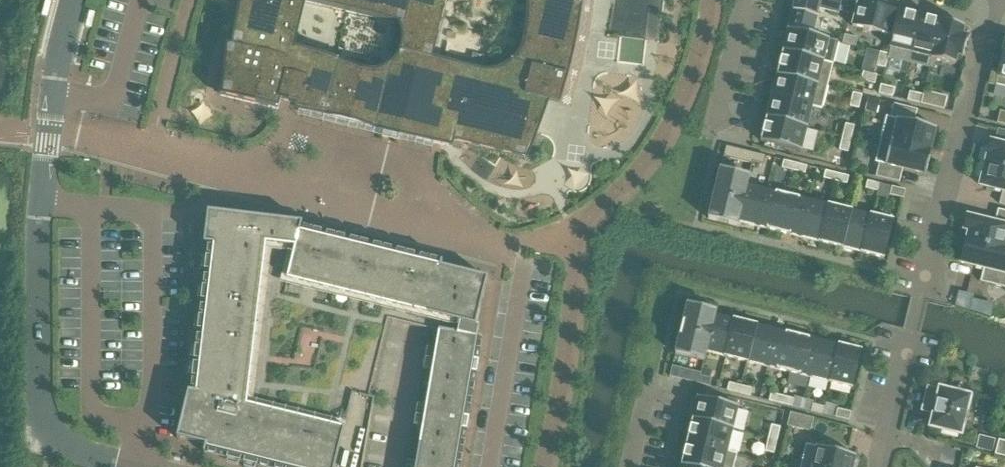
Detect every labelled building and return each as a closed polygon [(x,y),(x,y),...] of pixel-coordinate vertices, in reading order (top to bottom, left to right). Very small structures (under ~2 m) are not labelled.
[(247,6),(244,19),(240,40),(245,41),(243,48),(225,44),(220,95),(278,110),(281,99),(299,104),(298,109),(383,130),(382,137),(398,141),(400,134),(452,147),(454,140),(526,158),(533,141),(540,122),(544,111),(548,99),(545,98),(548,86),(563,89),(572,51),(578,19),(581,0),(529,0),(529,4),(529,13),(529,18),(528,23),(528,28),(527,32),(526,37),(525,42),(524,46),(522,51),(520,55),(517,59),(514,62),(510,65),(502,70),(497,72),(493,73),(488,73),(485,73),(432,60),(447,0),(248,0),(247,6)] [(813,35),(814,29),(819,9),(835,13),(839,14),(842,0),(795,0),(788,29),(813,35)] [(892,37),(898,12),(858,2),(852,27),(892,37)] [(899,11),(890,48),(891,48),(888,57),(909,63),(920,17),(899,11)] [(920,17),(909,63),(929,68),(931,59),(932,59),(941,21),(940,21),(920,17)] [(964,26),(941,21),(932,59),(955,65),(957,56),(963,57),(968,37),(962,36),(964,26)] [(823,62),(823,61),(824,59),(829,39),(813,35),(788,29),(783,52),(823,62)] [(858,39),(845,35),(843,43),(855,47),(858,39)] [(1004,38),(1002,50),(1004,50),(999,71),(992,70),(988,84),(995,86),(1004,88),(1004,38)] [(777,74),(828,87),(833,64),(823,61),(823,62),(783,52),(777,74)] [(888,55),(880,53),(877,66),(885,68),(888,55)] [(877,75),(863,72),(861,81),(875,84),(877,75)] [(828,87),(777,74),(772,97),(812,107),(822,110),(828,87)] [(895,88),(881,85),(879,94),(892,97),(895,88)] [(923,95),(909,92),(907,101),(921,104),(924,92),(923,95)] [(944,110),(947,97),(924,92),(921,104),(944,110)] [(862,95),(853,93),(850,107),(859,109),(862,95)] [(766,119),(807,129),(812,107),(772,97),(766,119)] [(868,98),(864,111),(877,114),(880,101),(868,98)] [(892,106),(889,117),(913,123),(916,112),(892,106)] [(930,152),(931,151),(936,129),(890,117),(890,118),(887,117),(881,140),(930,152)] [(807,129),(766,119),(761,142),(801,152),(807,129)] [(854,126),(845,124),(842,137),(851,139),(854,126)] [(851,139),(842,137),(839,150),(848,152),(851,139)] [(930,152),(881,140),(876,163),(879,164),(903,170),(926,175),(932,151),(931,151),(930,152)] [(1004,168),(1004,145),(991,141),(989,149),(984,148),(981,162),(1004,168)] [(734,147),(725,145),(723,155),(732,157),(734,147)] [(742,148),(734,147),(732,157),(740,159),(742,148)] [(752,151),(742,148),(740,159),(740,160),(750,162),(752,151)] [(766,156),(755,153),(752,162),(763,165),(766,156)] [(795,164),(783,161),(781,169),(793,172),(795,164)] [(981,162),(977,177),(982,178),(980,186),(1003,192),(1000,204),(1004,206),(1004,168),(981,162)] [(807,166),(795,164),(793,172),(805,175),(807,166)] [(903,170),(879,164),(876,177),(900,183),(903,170)] [(738,222),(747,185),(749,176),(721,169),(708,219),(737,226),(738,222)] [(837,174),(825,171),(823,180),(835,182),(837,174)] [(849,177),(837,174),(835,182),(847,185),(849,177)] [(879,184),(867,181),(865,190),(877,193),(879,184)] [(747,185),(738,222),(759,228),(769,190),(747,185)] [(905,190),(892,187),(890,196),(903,199),(905,190)] [(780,233),(789,195),(769,190),(759,228),(780,233)] [(801,238),(810,200),(789,195),(780,233),(801,238)] [(821,243),(831,206),(810,200),(801,238),(821,243)] [(842,248),(852,211),(831,206),(821,243),(842,248)] [(1004,250),(1004,212),(998,210),(995,223),(967,216),(964,230),(969,231),(966,240),(1004,250)] [(863,254),(872,215),(870,215),(852,211),(842,248),(861,253),(863,254)] [(208,212),(204,245),(209,246),(191,392),(189,392),(177,439),(206,446),(204,454),(258,466),(363,466),(375,400),(369,399),(388,320),(439,333),(416,466),(460,466),(466,432),(467,432),(470,419),(469,418),(476,375),(477,375),(479,362),(478,362),(482,339),(457,334),(460,323),(476,327),(488,279),(441,268),(442,263),(409,255),(302,228),(302,224),(208,212)] [(872,215),(863,254),(884,259),(893,220),(872,215)] [(966,240),(961,263),(984,269),(981,282),(1004,288),(1004,250),(966,240)] [(958,293),(955,309),(970,313),(974,297),(958,293)] [(706,353),(715,315),(716,311),(687,304),(675,354),(704,362),(706,353)] [(727,358),(737,320),(715,315),(706,353),(727,358)] [(737,320),(727,358),(748,363),(757,325),(737,320)] [(757,325),(748,363),(769,368),(778,330),(757,325)] [(778,330),(769,368),(790,373),(799,335),(778,330)] [(799,335),(790,373),(810,378),(820,341),(799,335)] [(820,341),(810,378),(829,383),(831,384),(841,345),(839,345),(838,345),(820,341)] [(841,345),(831,384),(852,389),(862,350),(841,345)] [(699,374),(699,371),(671,364),(668,375),(697,382),(697,381),(699,374)] [(710,377),(699,374),(697,381),(709,385),(710,377)] [(739,392),(740,384),(728,381),(726,389),(739,392)] [(751,387),(740,384),(739,392),(750,395),(751,387)] [(943,430),(942,434),(957,438),(958,433),(960,434),(969,397),(927,387),(921,411),(934,415),(931,427),(943,430)] [(779,402),(781,395),(771,392),(769,399),(779,402)] [(793,398),(782,395),(780,403),(791,406),(793,398)] [(692,420),(733,430),(738,407),(698,397),(692,420)] [(825,407),(813,404),(811,412),(823,414),(825,407)] [(850,411),(837,408),(835,416),(848,419),(850,411)] [(809,431),(813,417),(790,412),(786,425),(809,431)] [(733,430),(692,420),(687,442),(727,452),(733,430)] [(767,437),(776,439),(779,427),(771,424),(767,437)] [(776,439),(767,437),(764,450),(773,452),(776,439)] [(999,440),(995,455),(1004,457),(1004,442),(999,440)] [(681,464),(693,466),(734,466),(737,454),(727,452),(687,442),(681,464)] [(801,466),(853,466),(856,456),(806,444),(801,466)]
